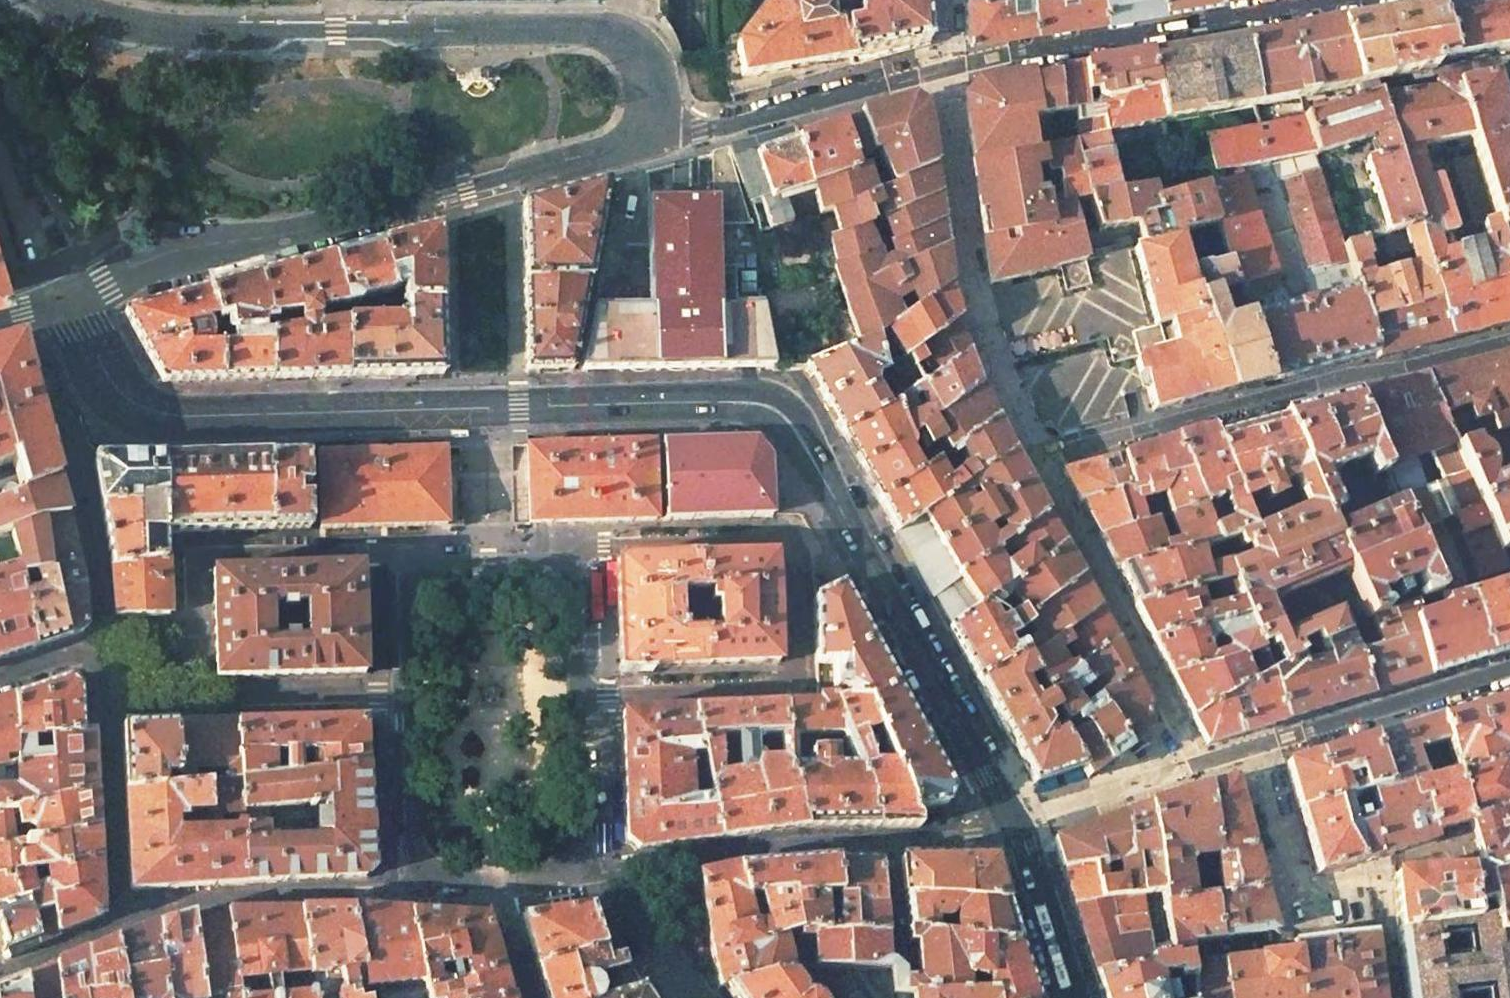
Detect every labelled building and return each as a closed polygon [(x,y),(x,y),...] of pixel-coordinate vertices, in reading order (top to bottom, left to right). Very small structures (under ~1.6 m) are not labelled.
[(742,39),(735,48),(741,79),(853,59),(845,26),(845,25),(829,27),(826,12),(844,9),(844,0),(771,0),(742,39)] [(844,9),(844,15),(855,13),(916,0),(844,0),(844,9)] [(855,13),(855,17),(857,20),(856,24),(845,26),(853,59),(854,64),(930,45),(928,0),(916,0),(855,13)] [(964,34),(973,33),(1033,23),(1030,0),(963,0),(964,34)] [(1033,23),(1103,12),(1101,0),(1030,0),(1033,23)] [(1103,12),(1160,2),(1160,0),(1101,0),(1103,12)] [(1436,5),(1436,9),(1439,19),(1509,9),(1509,0),(1465,0),(1436,5)] [(1429,11),(1338,25),(1356,85),(1374,81),(1432,70),(1435,69),(1433,63),(1441,61),(1449,60),(1439,19),(1436,9),(1429,11)] [(1439,19),(1449,60),(1509,49),(1509,9),(1439,19)] [(1283,32),(1241,40),(1254,106),(1299,97),(1356,85),(1338,25),(1338,23),(1283,32)] [(1241,40),(1146,57),(1154,91),(1162,124),(1254,106),(1241,40)] [(1146,57),(1081,67),(1084,96),(1094,94),(1095,101),(1154,91),(1146,57)] [(1055,72),(1058,107),(1059,116),(1060,116),(1074,112),(1085,109),(1084,96),(1081,67),(1055,72)] [(967,144),(978,216),(982,240),(984,255),(989,285),(1060,266),(1085,260),(1083,255),(1082,249),(1085,248),(1071,201),(1053,205),(1045,171),(1052,169),(1051,167),(1051,165),(1048,155),(1039,157),(1030,124),(1059,116),(1058,107),(1055,72),(977,85),(975,86),(972,87),(970,90),(968,92),(966,95),(965,98),(965,99),(967,144)] [(1498,75),(1456,84),(1470,137),(1475,156),(1494,222),(1498,232),(1509,229),(1509,231),(1509,123),(1498,75)] [(1435,91),(1379,100),(1394,151),(1417,147),(1470,137),(1456,84),(1454,78),(1433,82),(1435,91)] [(1374,81),(1356,85),(1360,100),(1377,94),(1378,93),(1374,81)] [(1356,85),(1299,97),(1306,117),(1360,100),(1356,85)] [(1085,109),(1074,112),(1076,134),(1078,159),(1108,153),(1129,149),(1167,143),(1162,124),(1154,91),(1095,101),(1094,101),(1093,106),(1085,109)] [(1306,117),(1302,118),(1313,153),(1314,154),(1371,138),(1377,157),(1394,151),(1379,100),(1377,94),(1360,100),(1306,117)] [(928,133),(926,115),(921,116),(920,105),(909,107),(908,101),(857,115),(857,118),(871,153),(876,152),(890,187),(933,169),(928,133)] [(857,118),(840,124),(851,161),(871,153),(857,118)] [(1302,118),(1191,139),(1199,166),(1204,185),(1238,175),(1236,167),(1269,161),(1313,153),(1302,118)] [(812,187),(855,172),(851,161),(840,124),(839,120),(793,132),(810,188),(812,187)] [(34,161),(68,146),(65,132),(28,149),(34,161)] [(793,132),(730,149),(750,204),(750,203),(751,205),(758,203),(783,196),(810,188),(793,132)] [(1417,147),(1394,151),(1406,188),(1427,181),(1420,159),(1417,147)] [(713,154),(714,199),(742,198),(731,156),(728,150),(721,152),(713,154)] [(1377,157),(1364,161),(1386,235),(1405,231),(1418,227),(1406,188),(1394,151),(1377,157)] [(1061,202),(1075,200),(1117,191),(1108,153),(1078,159),(1065,162),(1051,165),(1051,167),(1056,166),(1061,202)] [(1313,153),(1269,161),(1275,182),(1280,181),(1307,268),(1321,264),(1324,274),(1307,278),(1312,299),(1356,288),(1343,246),(1314,154),(1313,153)] [(1475,156),(1454,161),(1473,228),(1481,226),(1494,222),(1475,156)] [(812,187),(818,215),(832,210),(845,206),(872,195),(867,183),(881,177),(877,164),(855,172),(812,187)] [(877,208),(882,219),(937,195),(933,169),(890,187),(872,195),(845,206),(832,210),(840,236),(862,228),(871,224),(865,213),(877,208)] [(639,185),(616,190),(605,246),(626,245),(634,203),(648,203),(649,266),(650,263),(655,209),(654,201),(649,202),(649,171),(642,173),(639,185)] [(1238,175),(1204,185),(1216,221),(1225,247),(1229,262),(1238,286),(1276,274),(1243,174),(1238,175)] [(1452,339),(1509,324),(1509,275),(1508,267),(1498,232),(1494,222),(1481,226),(1485,243),(1439,256),(1434,240),(1453,235),(1454,234),(1437,179),(1436,179),(1427,181),(1406,188),(1418,227),(1452,339)] [(589,281),(608,182),(522,205),(523,282),(589,281)] [(1194,228),(1216,221),(1204,185),(1155,200),(1151,186),(1117,191),(1075,200),(1085,234),(1111,228),(1136,224),(1142,246),(1181,233),(1194,228)] [(846,252),(851,262),(941,219),(937,195),(882,219),(871,224),(862,228),(866,238),(853,244),(854,249),(846,252)] [(758,203),(767,230),(790,223),(783,196),(758,203)] [(655,209),(693,369),(754,368),(773,367),(763,307),(718,308),(716,224),(749,224),(742,198),(714,199),(714,200),(654,201),(655,209)] [(693,369),(655,209),(650,263),(649,266),(650,309),(639,310),(624,371),(693,369)] [(817,273),(808,218),(790,223),(767,230),(776,282),(812,274),(817,273)] [(946,249),(941,219),(851,262),(844,266),(834,268),(841,292),(862,285),(946,249)] [(1363,242),(1343,246),(1356,288),(1376,353),(1378,358),(1423,347),(1452,339),(1418,227),(1405,231),(1411,250),(1417,266),(1371,278),(1366,260),(1369,259),(1363,242)] [(381,243),(392,293),(403,290),(403,303),(441,301),(440,228),(381,243)] [(1405,231),(1386,235),(1389,257),(1411,250),(1405,231)] [(1142,246),(1131,250),(1152,328),(1170,323),(1205,313),(1191,270),(1181,233),(1142,246)] [(838,242),(831,243),(826,255),(844,266),(838,242)] [(332,257),(346,308),(358,305),(360,304),(360,303),(361,301),(392,293),(381,243),(332,257)] [(841,292),(858,345),(876,337),(884,331),(899,320),(892,306),(909,295),(916,308),(948,283),(946,249),(862,285),(841,292)] [(844,266),(826,255),(818,272),(834,268),(844,266)] [(271,320),(300,315),(316,313),(327,311),(346,308),(332,257),(259,276),(271,320)] [(1085,260),(1060,266),(1066,291),(1092,284),(1086,261),(1085,260)] [(9,290),(0,261),(0,293),(9,290)] [(1229,262),(1191,270),(1205,313),(1231,391),(1252,385),(1268,381),(1247,315),(1223,318),(1215,293),(1238,286),(1229,262)] [(776,282),(780,307),(815,299),(812,274),(776,282)] [(1276,274),(1238,286),(1247,315),(1290,304),(1280,287),(1276,274)] [(210,290),(219,321),(229,319),(231,335),(257,330),(257,320),(271,320),(259,276),(210,290)] [(571,372),(589,281),(523,282),(525,373),(548,373),(571,372)] [(896,351),(901,360),(905,357),(958,318),(948,283),(916,308),(899,320),(884,331),(896,351)] [(1238,286),(1215,293),(1223,318),(1247,315),(1238,286)] [(1290,304),(1247,315),(1268,381),(1320,368),(1325,366),(1376,353),(1356,288),(1312,299),(1301,302),(1290,304)] [(124,313),(162,383),(223,381),(222,348),(208,349),(211,343),(210,332),(205,325),(219,321),(210,290),(124,313)] [(828,307),(825,296),(815,299),(780,307),(771,309),(773,323),(828,307)] [(398,319),(348,321),(348,323),(349,378),(443,375),(441,301),(403,303),(404,314),(400,315),(400,316),(398,319)] [(639,310),(593,311),(581,372),(624,371),(639,310)] [(329,326),(327,311),(316,313),(318,328),(329,326)] [(302,330),(271,336),(272,380),(349,378),(348,323),(329,326),(318,328),(316,313),(300,315),(302,330)] [(1148,353),(1142,350),(1138,356),(1134,364),(1136,372),(1137,377),(1144,376),(1153,414),(1180,406),(1214,396),(1231,391),(1205,313),(1170,323),(1176,345),(1148,353)] [(271,336),(302,330),(300,315),(271,320),(271,336)] [(958,318),(905,357),(926,385),(969,351),(958,318)] [(247,381),(272,380),(271,336),(258,336),(257,330),(231,335),(232,348),(222,348),(223,381),(247,381)] [(893,359),(896,351),(884,331),(876,337),(887,372),(893,366),(890,360),(893,359)] [(879,382),(887,372),(876,337),(858,345),(805,367),(841,434),(890,411),(878,389),(879,382)] [(12,463),(50,450),(48,442),(47,442),(30,378),(31,377),(21,339),(0,345),(0,467),(12,463)] [(898,408),(909,439),(911,437),(929,423),(981,385),(969,351),(926,385),(898,408)] [(1425,376),(1425,377),(1448,431),(1457,428),(1452,412),(1468,405),(1473,422),(1484,418),(1490,415),(1496,432),(1509,428),(1509,354),(1474,364),(1425,376)] [(887,372),(898,408),(926,385),(905,357),(901,360),(893,366),(887,372)] [(1392,386),(1358,395),(1385,469),(1414,458),(1428,454),(1454,445),(1448,431),(1425,377),(1392,386)] [(940,442),(947,453),(996,418),(981,385),(929,423),(911,437),(922,452),(940,442)] [(1285,414),(1283,414),(1285,419),(1309,474),(1325,517),(1339,512),(1324,477),(1364,460),(1371,477),(1386,472),(1385,469),(1358,395),(1319,405),(1285,414)] [(1468,405),(1452,412),(1457,428),(1448,431),(1454,445),(1469,442),(1471,444),(1485,437),(1490,435),(1484,418),(1473,422),(1468,405)] [(863,474),(878,502),(932,466),(922,452),(911,437),(909,439),(898,408),(890,411),(841,434),(863,474)] [(958,471),(955,476),(962,487),(1010,450),(996,418),(947,453),(958,471)] [(1271,489),(1292,480),(1309,474),(1285,419),(1242,430),(1241,430),(1235,431),(1213,437),(1239,503),(1260,494),(1266,491),(1268,490),(1271,489)] [(1188,437),(1175,440),(1193,484),(1202,508),(1223,500),(1231,523),(1211,531),(1216,546),(1232,540),(1251,534),(1239,503),(1213,437),(1210,431),(1188,437)] [(663,442),(664,520),(773,515),(770,457),(756,439),(734,439),(663,442)] [(1193,484),(1175,440),(1144,449),(1121,455),(1136,502),(1163,495),(1169,518),(1202,508),(1193,484)] [(654,442),(527,447),(529,524),(655,521),(654,442)] [(1487,462),(1483,457),(1474,449),(1471,444),(1469,442),(1454,445),(1480,505),(1487,523),(1500,552),(1509,548),(1509,475),(1487,483),(1487,482),(1488,475),(1488,469),(1487,465),(1487,462)] [(1414,458),(1385,469),(1386,472),(1388,478),(1399,503),(1409,528),(1438,521),(1445,518),(1455,515),(1480,505),(1454,445),(1428,454),(1441,481),(1432,485),(1424,487),(1414,458)] [(510,446),(513,525),(529,525),(529,524),(527,447),(527,446),(510,446)] [(319,453),(320,529),(373,527),(446,526),(446,527),(463,526),(461,447),(445,448),(445,450),(319,453)] [(50,450),(12,463),(15,477),(20,494),(56,479),(57,479),(53,462),(50,450)] [(931,598),(963,575),(962,574),(998,548),(1045,513),(1043,509),(1016,460),(1010,450),(962,487),(896,532),(929,594),(931,598)] [(310,529),(308,454),(269,455),(270,530),(310,529)] [(166,533),(270,530),(269,455),(220,456),(163,458),(165,533),(166,533)] [(1082,502),(1100,536),(1143,525),(1136,502),(1121,455),(1062,472),(1072,490),(1079,503),(1082,502)] [(94,464),(111,570),(167,561),(166,533),(165,533),(163,458),(96,459),(94,464)] [(947,481),(935,463),(932,466),(878,502),(891,526),(895,533),(896,532),(962,487),(955,476),(947,481)] [(1386,472),(1371,477),(1373,483),(1388,478),(1386,472)] [(1277,522),(1251,534),(1232,540),(1236,549),(1240,550),(1245,548),(1249,558),(1269,604),(1270,603),(1304,588),(1321,581),(1347,570),(1331,531),(1328,524),(1325,517),(1309,474),(1292,480),(1305,509),(1277,522)] [(0,502),(0,542),(15,537),(20,565),(22,578),(47,572),(35,524),(68,519),(56,479),(20,494),(15,496),(0,502)] [(1275,498),(1271,490),(1271,489),(1268,490),(1266,491),(1268,496),(1270,500),(1272,499),(1275,498)] [(0,494),(0,502),(15,496),(14,494),(12,492),(10,491),(8,491),(5,491),(4,491),(1,492),(0,494)] [(1266,491),(1260,494),(1264,503),(1270,500),(1268,496),(1266,491)] [(1399,503),(1331,531),(1347,570),(1369,621),(1370,620),(1386,613),(1382,605),(1377,606),(1373,597),(1415,579),(1420,590),(1416,593),(1419,602),(1440,595),(1439,593),(1417,547),(1409,528),(1399,503)] [(1480,505),(1455,515),(1462,535),(1487,523),(1480,505)] [(1211,531),(1202,508),(1169,518),(1143,525),(1100,536),(1098,537),(1112,566),(1114,571),(1118,570),(1196,550),(1216,546),(1211,531)] [(1339,512),(1325,517),(1328,524),(1342,518),(1339,512)] [(963,575),(931,598),(948,629),(991,597),(1063,544),(1045,513),(998,548),(962,574),(963,575)] [(47,572),(68,638),(82,633),(85,629),(85,627),(83,591),(68,519),(35,524),(47,572)] [(1438,521),(1409,528),(1417,547),(1446,539),(1438,521)] [(1487,523),(1462,535),(1478,580),(1507,569),(1500,552),(1487,523)] [(1446,539),(1417,547),(1439,593),(1464,584),(1448,539),(1446,539)] [(1018,610),(1007,618),(1005,620),(1013,636),(1029,626),(1023,618),(1080,575),(1063,544),(991,597),(998,607),(1004,603),(1008,596),(1018,610)] [(1216,546),(1196,550),(1198,558),(1201,557),(1203,562),(1206,561),(1213,571),(1225,568),(1216,546)] [(1500,552),(1507,569),(1508,571),(1509,570),(1509,548),(1500,552)] [(1196,550),(1118,570),(1126,587),(1133,601),(1135,605),(1193,590),(1211,586),(1231,581),(1225,568),(1213,571),(1200,575),(1193,559),(1198,558),(1196,550)] [(715,591),(717,633),(718,666),(777,664),(773,556),(714,558),(715,591)] [(616,561),(620,669),(705,666),(704,633),(678,633),(677,592),(703,591),(702,558),(616,561)] [(702,558),(703,591),(715,591),(714,558),(702,558)] [(1249,558),(1225,568),(1231,581),(1246,616),(1260,648),(1271,643),(1279,660),(1281,666),(1296,657),(1313,647),(1324,640),(1347,633),(1338,611),(1290,632),(1284,635),(1270,603),(1269,604),(1249,558)] [(115,617),(168,616),(168,614),(167,561),(111,570),(115,617)] [(22,578),(20,565),(0,571),(0,661),(34,649),(22,578)] [(360,568),(212,572),(216,679),(364,675),(360,568)] [(68,638),(47,572),(22,578),(34,649),(60,641),(68,638)] [(1035,637),(1020,646),(1023,650),(1029,659),(1098,607),(1080,575),(1023,618),(1029,626),(1035,637)] [(1135,605),(1134,606),(1151,640),(1246,616),(1231,581),(1211,586),(1218,606),(1201,612),(1193,590),(1135,605)] [(1481,591),(1475,592),(1467,595),(1489,659),(1497,656),(1509,652),(1509,582),(1481,591)] [(896,687),(840,586),(814,599),(816,664),(832,663),(833,701),(870,701),(896,687)] [(1445,608),(1412,620),(1428,677),(1489,659),(1467,595),(1442,603),(1445,608)] [(1002,642),(1013,636),(1005,620),(1007,618),(998,607),(991,597),(948,629),(965,660),(977,682),(1023,650),(1020,646),(1019,644),(1008,651),(1002,642)] [(270,605),(271,618),(281,618),(280,611),(280,605),(270,605)] [(1428,677),(1412,620),(1409,605),(1386,613),(1370,620),(1373,629),(1378,644),(1379,647),(1362,652),(1358,653),(1357,653),(1370,695),(1375,694),(1376,694),(1428,677)] [(1117,638),(1098,607),(1029,659),(1046,692),(1077,669),(1117,638)] [(1246,616),(1151,640),(1170,676),(1215,669),(1213,661),(1208,649),(1214,640),(1217,639),(1226,642),(1232,655),(1237,653),(1240,660),(1253,657),(1262,654),(1260,648),(1246,616)] [(704,633),(705,666),(718,666),(717,633),(704,633)] [(1281,666),(1270,672),(1288,721),(1311,714),(1370,695),(1357,653),(1358,653),(1352,647),(1349,639),(1347,633),(1324,640),(1313,647),(1321,660),(1301,666),(1296,657),(1281,666)] [(278,636),(278,642),(279,645),(296,644),(296,641),(296,636),(278,636)] [(1096,698),(1132,670),(1117,638),(1077,669),(1088,686),(1095,697),(1096,698)] [(1045,717),(1056,711),(1046,692),(1029,659),(1023,650),(977,682),(1005,732),(1007,736),(1032,783),(1034,784),(1082,767),(1059,731),(1055,735),(1045,717)] [(1213,661),(1215,669),(1170,676),(1173,683),(1218,677),(1243,667),(1240,660),(1237,653),(1232,655),(1213,661)] [(1218,677),(1173,683),(1192,719),(1270,672),(1267,664),(1262,654),(1253,657),(1260,671),(1247,676),(1243,667),(1218,677)] [(1279,660),(1267,664),(1270,672),(1281,666),(1279,660)] [(817,699),(833,701),(832,663),(816,664),(817,699)] [(1077,669),(1046,692),(1056,711),(1063,724),(1065,724),(1067,724),(1070,724),(1072,725),(1081,721),(1109,762),(1128,748),(1096,698),(1095,697),(1079,707),(1072,696),(1088,686),(1077,669)] [(1096,698),(1128,748),(1147,733),(1147,702),(1132,670),(1096,698)] [(1270,672),(1192,719),(1206,746),(1288,721),(1270,672)] [(68,679),(15,697),(17,726),(18,740),(29,739),(49,737),(83,734),(81,688),(68,679)] [(924,739),(896,687),(870,701),(880,725),(884,736),(894,762),(914,811),(915,811),(946,806),(953,791),(924,739)] [(1438,717),(1446,742),(1455,774),(1499,763),(1495,752),(1509,747),(1509,694),(1438,717)] [(18,789),(17,746),(17,740),(18,740),(17,726),(15,697),(0,703),(0,790),(18,789)] [(817,699),(784,699),(784,706),(787,766),(805,827),(877,827),(860,765),(849,738),(833,701),(817,699)] [(861,733),(880,725),(870,701),(833,701),(849,738),(860,765),(877,827),(920,826),(915,811),(914,811),(894,762),(874,764),(866,744),(861,733)] [(709,788),(711,799),(718,839),(762,833),(805,827),(787,766),(784,706),(693,710),(703,756),(705,768),(707,777),(709,788)] [(624,780),(691,777),(690,769),(690,757),(703,756),(693,710),(621,713),(624,780)] [(1419,751),(1428,748),(1446,742),(1438,717),(1433,718),(1372,737),(1384,775),(1414,765),(1416,765),(1419,751)] [(310,754),(310,772),(367,766),(365,720),(237,723),(240,780),(273,776),(272,755),(284,754),(285,775),(299,773),(298,754),(310,754)] [(1109,762),(1081,721),(1072,725),(1070,724),(1067,724),(1065,724),(1063,724),(1056,727),(1059,731),(1082,767),(1089,777),(1109,762)] [(203,724),(174,725),(179,774),(180,786),(193,785),(191,773),(202,772),(227,770),(228,781),(240,780),(237,723),(203,724)] [(164,776),(179,774),(174,725),(146,726),(122,727),(125,792),(165,788),(164,776)] [(96,790),(93,733),(83,734),(49,737),(51,762),(30,763),(29,739),(18,740),(17,740),(17,746),(18,789),(0,790),(0,810),(10,809),(16,809),(17,808),(96,790)] [(844,749),(847,750),(841,735),(838,735),(838,740),(844,749)] [(816,750),(816,736),(792,737),(794,766),(811,766),(810,750),(816,750)] [(884,736),(866,744),(874,764),(894,762),(884,736)] [(1384,775),(1372,737),(1325,752),(1333,776),(1338,775),(1355,769),(1360,785),(1363,793),(1369,791),(1387,786),(1384,775)] [(1427,761),(1428,748),(1419,751),(1416,765),(1427,761)] [(1342,790),(1338,775),(1333,776),(1325,752),(1321,753),(1318,754),(1331,794),(1342,790)] [(1285,764),(1298,811),(1354,795),(1363,793),(1360,785),(1342,790),(1331,794),(1318,754),(1285,764)] [(1470,821),(1509,809),(1509,791),(1499,763),(1455,774),(1470,821)] [(1416,778),(1414,765),(1384,775),(1387,786),(1416,778)] [(268,828),(243,829),(246,884),(305,881),(364,878),(372,869),(369,811),(367,766),(310,772),(299,773),(285,775),(273,776),(240,780),(242,811),(267,809),(309,805),(309,808),(314,807),(314,804),(324,803),(323,821),(322,821),(322,827),(317,827),(317,835),(322,835),(322,836),(268,838),(268,828)] [(705,768),(690,769),(691,777),(691,790),(709,788),(707,777),(705,768)] [(204,784),(202,772),(191,773),(193,785),(204,784)] [(1470,821),(1455,774),(1419,785),(1433,832),(1434,831),(1469,821),(1470,821)] [(637,850),(718,839),(711,799),(691,800),(691,790),(691,777),(624,780),(626,841),(637,850)] [(1347,807),(1354,795),(1298,811),(1315,875),(1366,861),(1392,853),(1436,840),(1434,831),(1433,832),(1419,785),(1416,778),(1387,786),(1369,791),(1376,817),(1352,824),(1347,807)] [(213,816),(242,814),(242,811),(240,780),(228,781),(204,784),(193,785),(180,786),(165,788),(125,792),(129,889),(132,892),(246,884),(243,829),(243,825),(235,825),(235,831),(176,833),(175,818),(185,818),(185,812),(213,811),(213,816)] [(1247,830),(1233,780),(1207,788),(1215,855),(1214,855),(1219,894),(1219,895),(1263,889),(1261,881),(1251,846),(1247,830)] [(1148,806),(1163,891),(1162,892),(1164,904),(1189,900),(1189,899),(1184,859),(1214,855),(1215,855),(1207,788),(1178,797),(1148,806)] [(98,827),(96,790),(17,808),(16,809),(10,809),(12,819),(19,818),(20,825),(29,824),(35,827),(36,840),(57,837),(98,827)] [(1365,799),(1363,793),(1354,795),(1356,801),(1365,799)] [(1148,874),(1138,876),(1141,894),(1162,892),(1163,891),(1148,806),(1122,815),(1134,858),(1135,858),(1136,856),(1142,855),(1143,863),(1146,866),(1148,874)] [(0,810),(0,842),(16,842),(12,819),(10,809),(0,810)] [(268,828),(267,809),(242,811),(242,814),(243,825),(243,829),(268,828)] [(1509,832),(1509,809),(1470,821),(1469,821),(1473,835),(1475,841),(1509,832)] [(1121,886),(1098,889),(1100,900),(1141,894),(1138,876),(1135,858),(1134,858),(1122,815),(1053,840),(1059,859),(1062,869),(1094,866),(1095,869),(1117,863),(1121,886)] [(27,873),(44,869),(99,859),(98,827),(57,837),(36,840),(16,842),(0,842),(0,878),(27,873)] [(1491,918),(1493,931),(1509,930),(1509,832),(1475,841),(1483,869),(1467,870),(1471,907),(1491,905),(1491,918)] [(903,896),(1007,903),(999,879),(993,858),(947,859),(900,860),(903,896)] [(99,859),(44,869),(47,884),(33,889),(27,873),(0,878),(0,908),(25,900),(39,945),(59,937),(58,935),(101,918),(102,916),(99,859)] [(824,894),(838,893),(836,860),(752,867),(740,868),(739,865),(698,874),(718,988),(725,985),(788,967),(778,932),(798,927),(798,926),(826,928),(824,894)] [(838,893),(841,930),(885,933),(885,932),(880,860),(859,860),(836,860),(838,893)] [(1095,973),(1147,965),(1146,959),(1160,956),(1160,959),(1167,958),(1163,904),(1164,904),(1162,892),(1141,894),(1100,900),(1098,889),(1095,869),(1094,866),(1062,869),(1080,925),(1095,973)] [(1399,928),(1473,920),(1471,907),(1467,870),(1393,876),(1399,928)] [(1266,932),(1274,931),(1274,929),(1263,889),(1219,895),(1219,894),(1189,899),(1189,900),(1164,904),(1163,904),(1167,958),(1168,961),(1185,958),(1186,957),(1185,943),(1266,932)] [(1007,903),(903,896),(908,929),(934,932),(935,920),(942,921),(945,921),(947,919),(948,918),(949,917),(950,914),(954,914),(953,929),(953,935),(1019,943),(1007,903)] [(9,958),(39,945),(25,900),(0,908),(0,946),(2,952),(6,950),(9,958)] [(537,967),(603,947),(594,920),(591,908),(590,905),(522,917),(528,936),(530,944),(537,967)] [(301,909),(316,997),(358,997),(352,969),(362,967),(352,908),(301,909)] [(356,908),(352,908),(362,967),(366,987),(371,987),(375,986),(423,980),(411,912),(410,911),(362,908),(356,908)] [(240,997),(316,997),(301,909),(228,909),(229,918),(238,989),(240,997)] [(501,970),(486,919),(486,918),(411,912),(423,980),(425,993),(501,970)] [(195,919),(194,914),(158,924),(166,997),(205,997),(195,919)] [(229,918),(195,919),(205,997),(225,997),(225,996),(225,993),(226,990),(238,989),(229,918)] [(1493,931),(1491,918),(1473,920),(1399,928),(1406,997),(1509,997),(1509,930),(1493,931)] [(158,924),(132,934),(116,940),(121,971),(125,997),(166,997),(158,924)] [(886,941),(885,933),(841,930),(826,928),(798,926),(798,927),(799,964),(888,968),(886,941)] [(890,973),(891,993),(992,994),(993,997),(1036,997),(1019,943),(953,935),(945,934),(939,933),(934,932),(908,929),(908,930),(909,939),(910,942),(919,942),(917,983),(898,983),(898,979),(902,979),(901,972),(890,973)] [(895,940),(909,939),(908,930),(894,931),(885,932),(885,933),(886,941),(895,940)] [(1275,955),(1274,947),(1268,947),(1266,932),(1185,943),(1186,957),(1185,958),(1186,966),(1275,955)] [(1378,961),(1375,932),(1293,942),(1294,952),(1301,997),(1382,997),(1378,961)] [(121,971),(116,940),(89,951),(92,997),(125,997),(121,971)] [(546,997),(595,997),(596,995),(596,992),(595,989),(593,985),(591,983),(586,980),(605,974),(627,966),(621,957),(607,962),(603,947),(537,967),(546,997)] [(76,997),(92,997),(89,951),(82,954),(85,997),(76,997)] [(1186,966),(1188,997),(1301,997),(1294,952),(1275,955),(1186,966)] [(59,997),(76,997),(85,997),(82,954),(56,964),(59,997)] [(1160,959),(1160,956),(1146,959),(1147,965),(1095,973),(1103,997),(1166,997),(1164,989),(1163,987),(1161,977),(1176,974),(1177,980),(1176,982),(1179,997),(1188,997),(1186,966),(1185,958),(1168,961),(1167,958),(1160,959)] [(26,977),(27,997),(59,997),(56,964),(26,977)] [(799,964),(788,967),(725,985),(733,997),(823,997),(799,964)] [(799,964),(823,997),(891,997),(891,993),(890,973),(890,969),(888,968),(799,964)] [(605,974),(612,997),(641,988),(627,966),(605,974)] [(501,970),(425,993),(426,997),(509,997),(510,997),(501,970)] [(0,988),(0,997),(27,997),(26,977),(0,988)] [(375,986),(377,997),(426,997),(425,993),(423,980),(375,986)] [(641,988),(612,997),(607,997),(648,997),(641,988)] [(238,989),(226,990),(225,993),(225,996),(225,997),(240,997),(238,989)]
